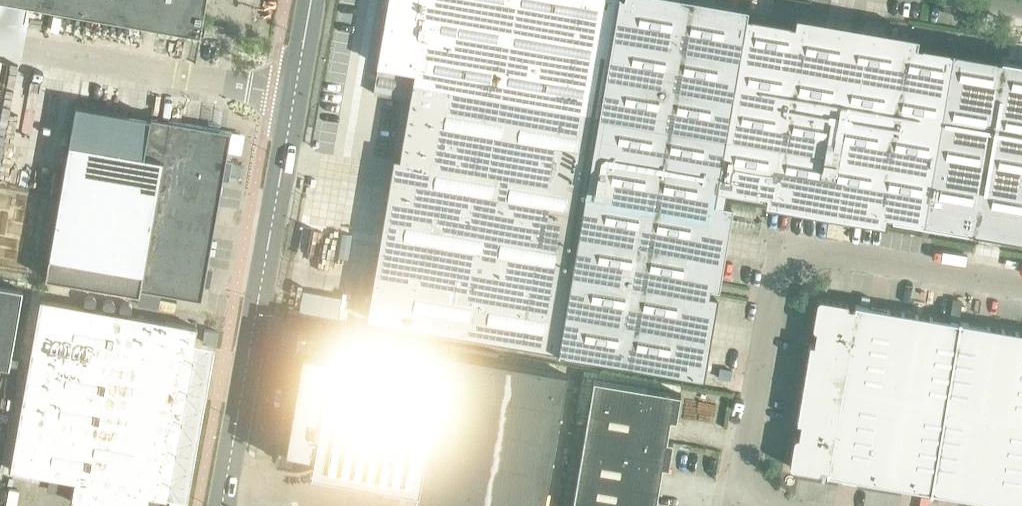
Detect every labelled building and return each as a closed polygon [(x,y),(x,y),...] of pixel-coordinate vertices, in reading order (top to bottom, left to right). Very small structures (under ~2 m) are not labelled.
[(200,32),(206,0),(15,0),(200,32)] [(410,95),(480,107),(616,130),(633,28),(638,0),(388,0),(377,63),(381,63),(377,89),(410,95)] [(584,354),(695,373),(725,200),(715,198),(717,185),(746,12),(678,0),(638,0),(633,28),(616,130),(611,158),(609,170),(599,239),(584,354)] [(953,47),(746,12),(717,185),(924,220),(953,47)] [(222,27),(205,24),(203,33),(221,36),(222,27)] [(1021,237),(1021,59),(953,47),(924,220),(1021,237)] [(159,181),(162,163),(143,160),(150,117),(102,108),(105,93),(79,88),(49,257),(45,282),(138,299),(140,292),(140,289),(159,181)] [(609,170),(611,158),(616,130),(480,107),(410,95),(400,157),(394,156),(367,317),(558,349),(584,354),(599,239),(609,170)] [(232,131),(150,117),(143,160),(162,163),(159,181),(221,192),(232,131)] [(140,289),(202,299),(221,192),(159,181),(140,289)] [(9,368),(22,291),(0,287),(0,366),(9,368)] [(827,473),(931,491),(960,322),(856,304),(855,308),(849,307),(849,306),(848,305),(848,304),(848,303),(847,303),(846,302),(822,298),(820,298),(819,299),(818,300),(817,301),(817,302),(813,326),(814,327),(814,328),(815,329),(816,330),(820,330),(818,345),(810,344),(797,421),(805,423),(803,437),(797,436),(796,437),(795,437),(795,438),(794,439),(794,440),(790,463),(789,464),(789,465),(789,466),(790,467),(791,468),(792,468),(793,468),(794,468),(817,472),(819,472),(820,471),(821,470),(821,469),(828,470),(827,473)] [(75,481),(71,501),(99,505),(165,505),(197,327),(41,300),(11,469),(75,481)] [(931,491),(1019,505),(1021,505),(1021,332),(960,322),(931,491)] [(289,406),(280,452),(300,456),(316,452),(313,466),(395,480),(398,490),(419,486),(419,485),(442,352),(305,329),(289,406)] [(567,374),(442,352),(419,485),(419,486),(416,501),(445,505),(544,505),(567,374)] [(594,379),(586,427),(673,442),(673,441),(667,440),(670,418),(677,419),(681,394),(594,379)] [(586,427),(578,475),(659,488),(662,466),(669,467),(673,442),(586,427)] [(578,475),(573,505),(656,505),(659,488),(578,475)]
